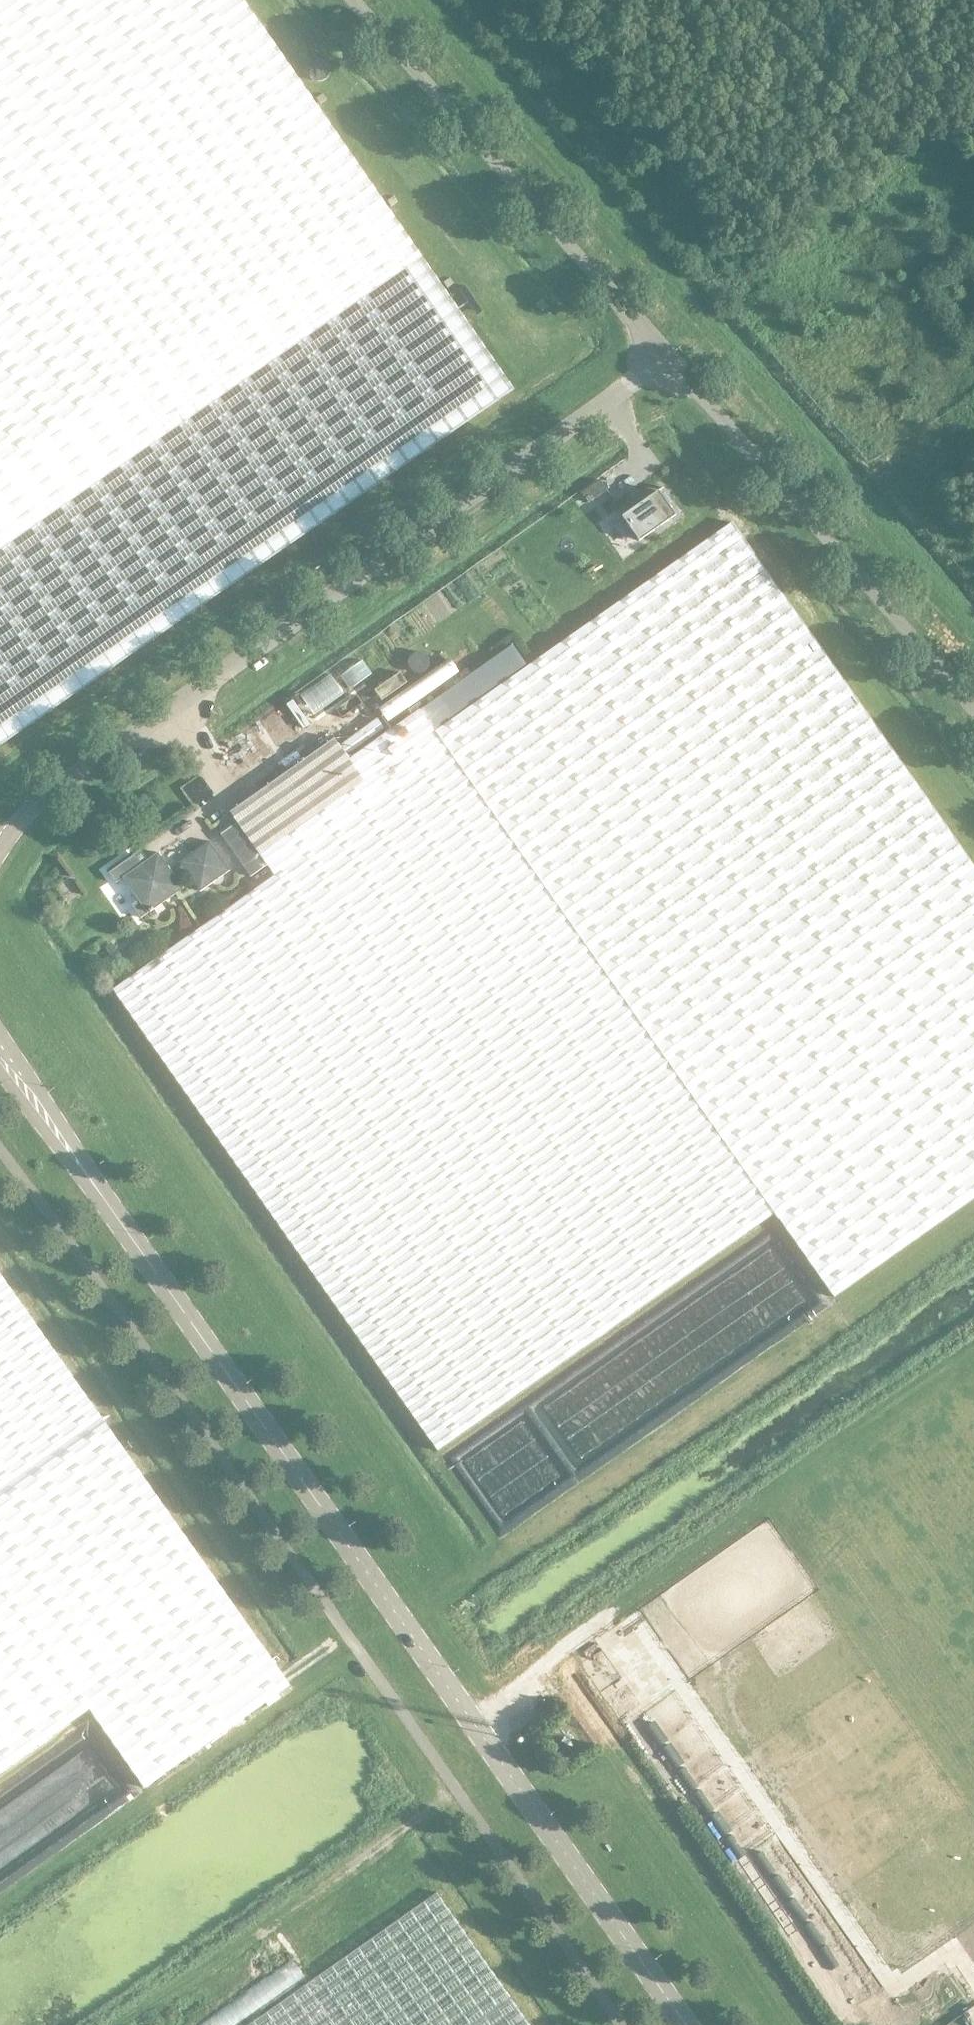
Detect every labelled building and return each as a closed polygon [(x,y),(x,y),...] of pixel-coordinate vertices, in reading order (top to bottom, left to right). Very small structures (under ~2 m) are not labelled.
[(514,389),(258,26),(241,0),(0,0),(0,746),(514,389)] [(327,70),(327,68),(327,67),(326,65),(324,63),(322,61),(320,60),(317,59),(315,59),(312,60),(310,61),(308,62),(307,64),(305,66),(305,68),(304,71),(304,73),(305,76),(307,78),(309,80),(311,81),(313,82),(315,82),(317,82),(320,82),(322,81),(324,79),(326,77),(327,75),(327,72),(327,70)] [(602,477),(581,491),(588,502),(609,487),(602,477)] [(658,490),(622,516),(639,540),(676,515),(658,490)] [(113,989),(438,1450),(774,1213),(777,1211),(832,1291),(973,1191),(973,864),(733,521),(434,731),(431,733),(415,712),(345,761),(331,740),(230,811),(238,822),(221,833),(251,876),(268,864),(275,875),(113,989)] [(377,703),(403,685),(395,675),(370,693),(377,703)] [(298,693),(291,698),(296,706),(304,700),(298,693)] [(178,868),(172,872),(158,852),(140,864),(133,854),(109,872),(116,882),(123,878),(138,899),(132,904),(141,918),(184,888),(175,876),(180,872),(196,894),(225,873),(204,844),(175,864),(178,868)] [(101,945),(95,949),(100,957),(107,952),(101,945)] [(115,946),(107,952),(114,961),(121,956),(115,946)] [(103,1699),(158,1778),(291,1685),(102,1418),(0,1273),(0,1772),(103,1699)] [(437,1891),(247,2024),(531,2024),(437,1891)]
